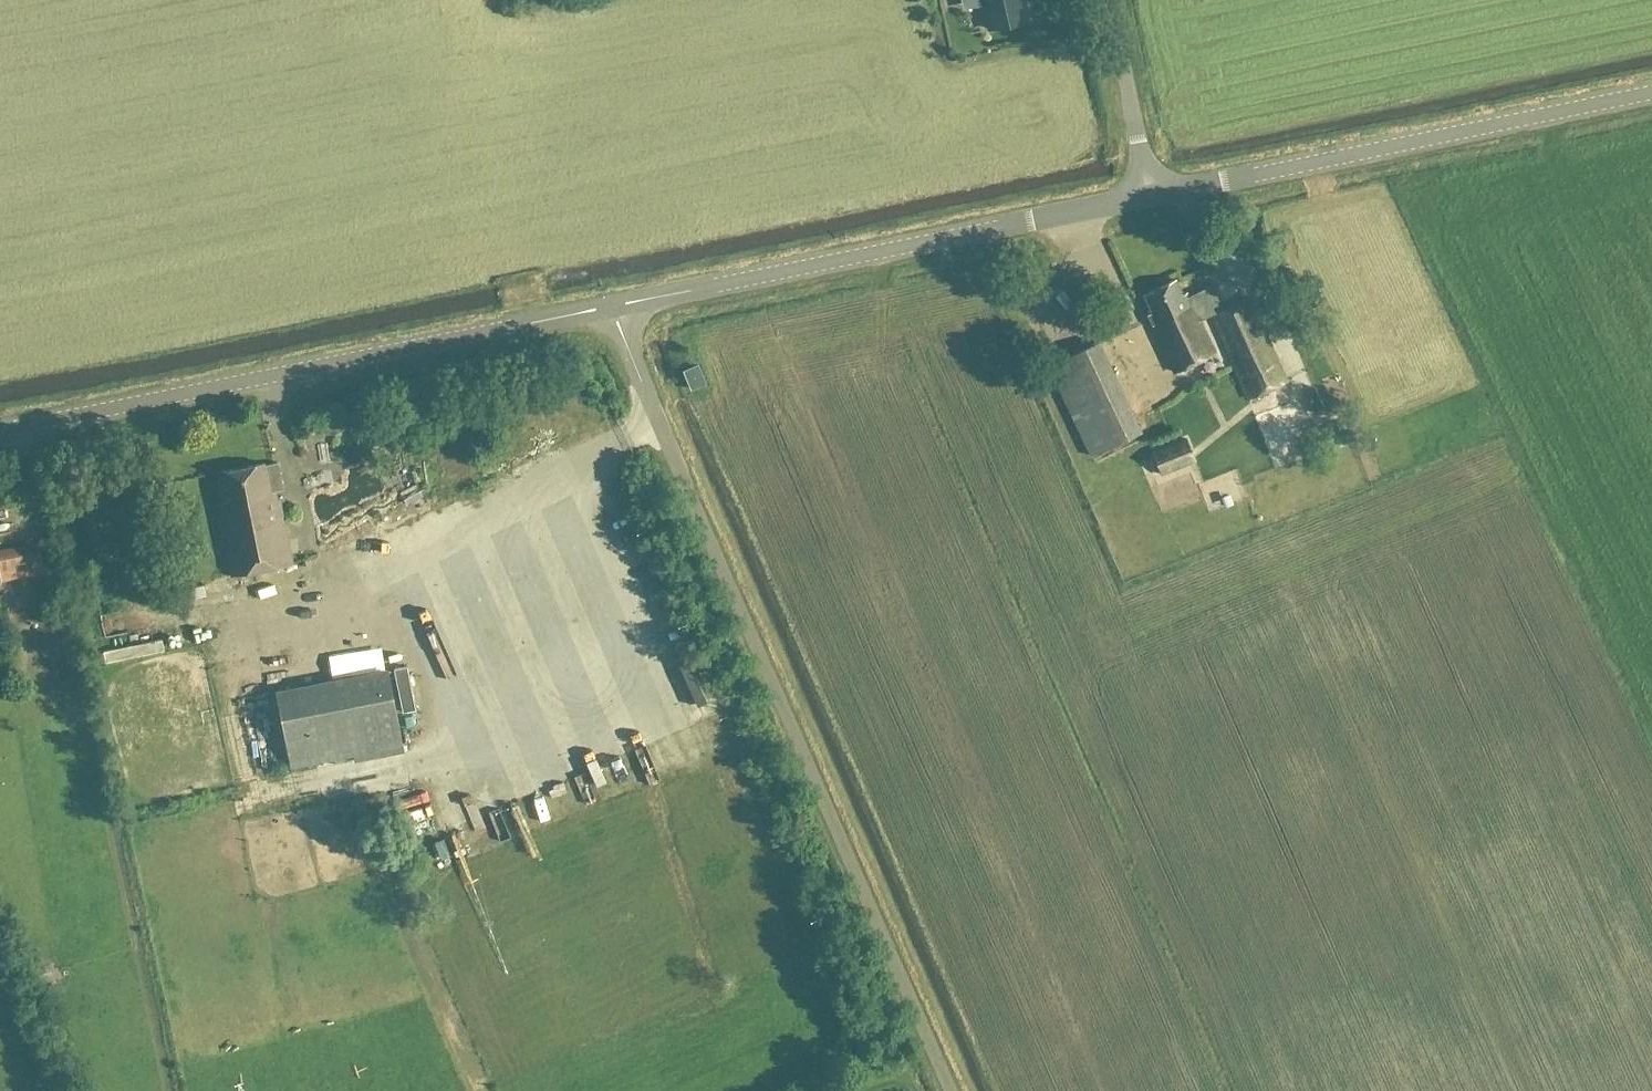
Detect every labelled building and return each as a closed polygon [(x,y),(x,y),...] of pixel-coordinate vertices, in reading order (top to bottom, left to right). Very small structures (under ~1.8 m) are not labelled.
[(1022,0),(982,0),(988,30),(1027,21),(1022,0)] [(1176,279),(1144,294),(1151,311),(1148,312),(1174,371),(1214,353),(1199,320),(1211,315),(1249,398),(1286,381),(1248,296),(1221,308),(1212,287),(1189,297),(1187,293),(1183,294),(1176,279)] [(1099,343),(1048,367),(1090,455),(1141,431),(1099,343)] [(684,372),(691,389),(703,383),(696,367),(684,372)] [(1194,461),(1185,439),(1152,453),(1161,475),(1194,461)] [(223,502),(216,504),(218,513),(217,513),(230,576),(292,564),(279,500),(271,501),(263,463),(217,473),(223,502)] [(40,561),(36,543),(0,551),(0,569),(40,561)] [(517,574),(428,613),(472,714),(561,675),(517,574)] [(165,634),(106,646),(109,663),(168,651),(165,634)] [(386,671),(277,692),(291,767),(400,745),(386,671)] [(449,851),(431,858),(439,880),(457,874),(449,851)]
